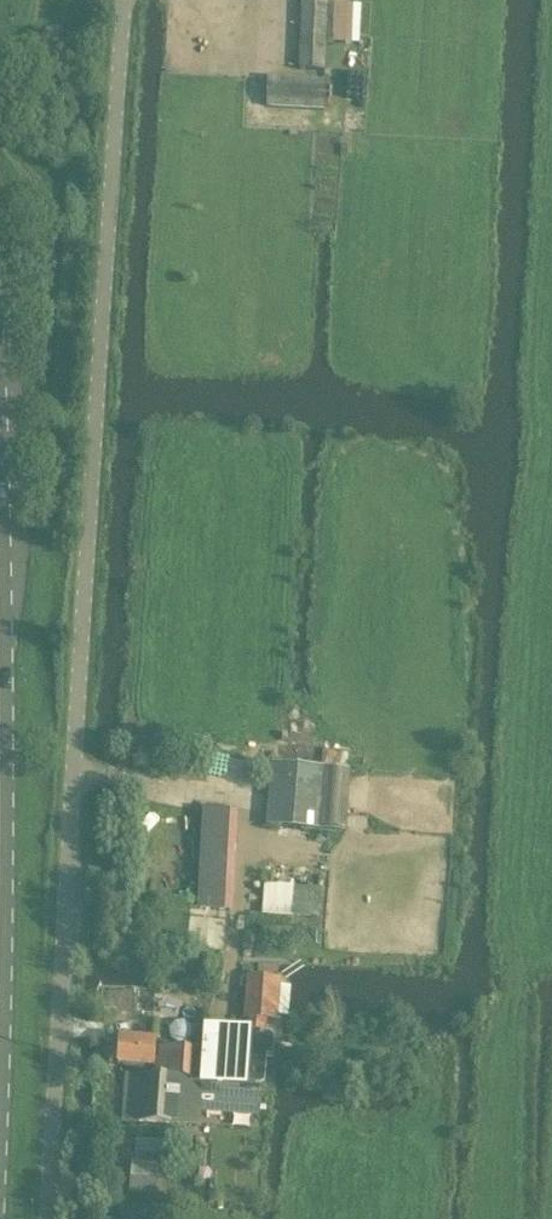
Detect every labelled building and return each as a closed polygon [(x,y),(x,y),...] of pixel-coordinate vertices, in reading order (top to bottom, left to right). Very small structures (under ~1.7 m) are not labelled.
[(299,70),(325,71),(326,53),(346,54),(347,15),(328,14),(328,0),(302,0),(299,70)] [(326,80),(268,78),(267,109),(325,111),(326,80)] [(270,822),(270,824),(319,828),(320,826),(324,769),(274,765),(270,822)] [(202,877),(200,909),(203,909),(223,910),(232,910),(233,879),(202,877)] [(120,1037),(118,1064),(154,1067),(154,1075),(126,1073),(123,1120),(188,1125),(191,1083),(200,1083),(199,1113),(258,1117),(260,1083),(263,1083),(265,1056),(273,1057),(274,1031),(266,1031),(267,1020),(278,1021),(281,979),(247,976),(244,1018),(249,1019),(249,1029),(208,1027),(205,1073),(192,1072),(193,1050),(157,1047),(157,1039),(120,1037)] [(160,1164),(131,1162),(129,1193),(158,1195),(160,1164)] [(123,1210),(123,1218),(159,1218),(160,1212),(123,1210)]
